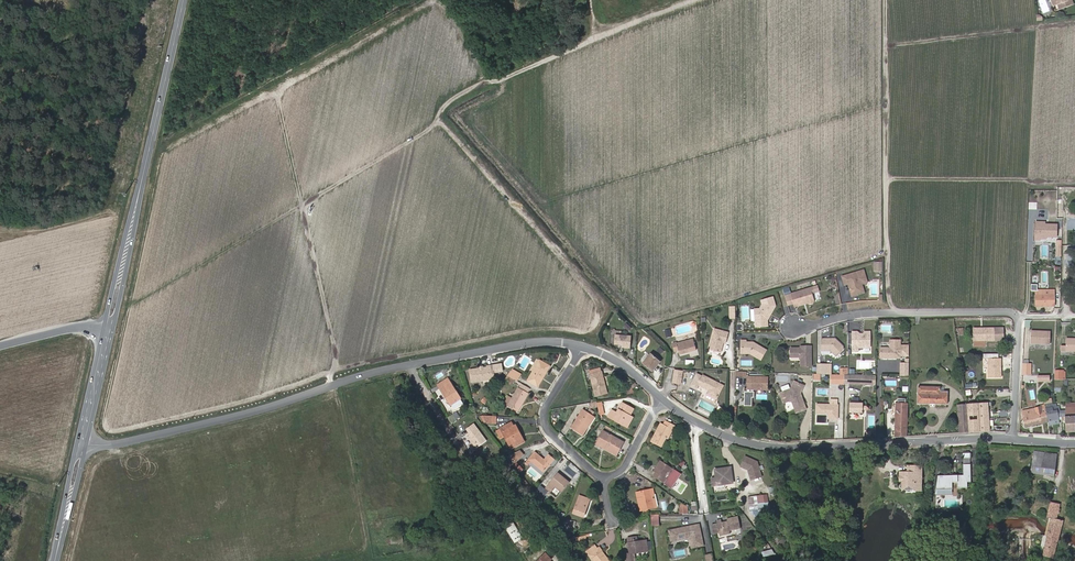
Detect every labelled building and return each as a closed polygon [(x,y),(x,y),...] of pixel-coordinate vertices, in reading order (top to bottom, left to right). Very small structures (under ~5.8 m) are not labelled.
[(1059,4),(1061,9),(1072,4),(1071,0),(1057,0),(1059,4)] [(1057,240),(1058,222),(1035,222),(1034,239),(1057,240)] [(882,262),(873,261),(873,271),(882,272),(882,262)] [(851,296),(859,293),(856,283),(866,280),(863,270),(841,276),(843,281),(847,280),(848,283),(851,296)] [(866,280),(856,283),(859,293),(864,292),(861,284),(867,282),(866,280)] [(812,287),(791,293),(794,306),(800,304),(800,302),(806,300),(807,302),(809,304),(812,303),(813,300),(811,293),(814,292),(812,287)] [(1054,306),(1054,290),(1036,290),(1036,306),(1054,306)] [(759,308),(759,312),(755,312),(755,326),(767,326),(767,320),(775,306),(772,297),(761,300),(762,304),(760,308),(759,308)] [(980,328),(974,328),(974,340),(995,340),(995,328),(985,328),(985,329),(981,329),(980,328)] [(710,349),(720,352),(723,350),(724,346),(723,344),(724,339),(726,340),(728,340),(729,332),(715,329),(710,349)] [(1050,344),(1050,332),(1031,331),(1031,343),(1050,344)] [(629,345),(630,334),(614,332),(613,341),(621,342),(621,344),(629,345)] [(857,332),(852,332),(852,352),(858,352),(858,348),(860,346),(862,346),(864,348),(870,348),(870,333),(864,333),(862,335),(860,335),(857,332)] [(675,343),(675,342),(671,343),(673,350),(677,349),(678,354),(696,350),(693,338),(675,343)] [(843,346),(835,339),(821,339),(821,350),(830,351),(836,357),(843,350),(843,346)] [(1061,350),(1074,351),(1074,339),(1066,339),(1066,346),(1061,346),(1061,350)] [(746,342),(746,340),(741,340),(741,353),(750,353),(760,359),(766,350),(753,342),(746,342)] [(889,340),(889,347),(880,347),(880,358),(900,358),(900,340),(889,340)] [(811,346),(803,346),(803,349),(800,349),(800,348),(790,348),(789,357),(798,357),(800,358),(800,366),(810,366),(811,346)] [(659,360),(650,352),(641,361),(650,369),(659,360)] [(908,375),(908,357),(905,357),(905,363),(900,363),(900,375),(908,375)] [(1001,358),(989,358),(990,377),(1001,377),(1001,370),(1000,369),(1000,367),(1001,366),(1001,358)] [(529,380),(538,386),(550,366),(540,360),(529,380)] [(1022,364),(1022,375),(1031,375),(1031,364),(1022,364)] [(488,366),(488,367),(483,368),(484,369),(482,369),(480,368),(471,370),(473,382),(495,378),(493,365),(488,366)] [(510,372),(520,377),(522,374),(512,368),(510,372)] [(589,370),(596,396),(608,393),(602,371),(598,372),(597,368),(589,370)] [(682,384),(683,371),(675,370),(674,384),(682,384)] [(1054,379),(1063,379),(1063,371),(1054,371),(1054,375),(1054,379)] [(518,381),(520,377),(510,372),(507,375),(508,375),(514,379),(518,381)] [(699,385),(708,389),(709,388),(710,389),(709,390),(707,394),(717,399),(723,385),(703,375),(703,376),(697,374),(691,385),(697,388),(699,385)] [(831,384),(844,384),(844,375),(831,374),(831,384)] [(514,379),(508,375),(505,381),(511,385),(514,379)] [(849,384),(872,385),(872,375),(850,375),(849,384)] [(767,389),(767,378),(748,377),(747,389),(749,389),(750,389),(767,389)] [(461,399),(448,378),(438,385),(451,405),(461,399)] [(790,389),(780,393),(783,402),(790,400),(792,401),(796,412),(806,409),(802,397),(801,397),(799,397),(798,395),(804,385),(794,381),(790,389)] [(633,394),(637,392),(633,389),(637,384),(635,382),(628,390),(633,394)] [(530,388),(522,384),(519,388),(525,392),(527,393),(530,388)] [(944,391),(940,391),(940,387),(918,386),(918,403),(947,404),(948,391),(944,391)] [(508,405),(513,408),(514,407),(518,409),(520,404),(521,405),(528,393),(527,393),(525,392),(519,388),(508,405)] [(743,405),(752,406),(753,392),(744,391),(743,405)] [(629,414),(630,413),(631,413),(634,409),(622,403),(617,413),(612,410),(608,416),(626,426),(631,416),(630,415),(629,414)] [(862,406),(863,403),(849,403),(849,414),(862,415),(862,410),(870,410),(870,406),(862,406)] [(894,437),(906,437),(908,404),(896,403),(894,437)] [(979,432),(979,429),(990,429),(988,403),(967,404),(968,432),(979,432)] [(838,419),(838,405),(832,404),(816,404),(816,415),(827,415),(827,418),(838,419)] [(959,433),(968,432),(967,404),(957,405),(959,433)] [(1045,407),(1045,405),(1045,404),(1042,405),(1042,407),(1021,411),(1025,427),(1048,422),(1045,407)] [(1048,422),(1058,420),(1057,415),(1060,415),(1062,415),(1065,416),(1065,411),(1065,409),(1059,409),(1059,406),(1056,407),(1056,405),(1045,407),(1048,422)] [(583,435),(588,427),(586,425),(592,415),(588,413),(583,410),(572,427),(583,435)] [(448,418),(451,424),(456,421),(452,415),(448,418)] [(592,415),(586,425),(588,427),(595,417),(592,415)] [(1062,421),(1065,420),(1066,432),(1074,432),(1074,418),(1074,416),(1065,417),(1065,416),(1062,415),(1062,421)] [(666,421),(664,424),(659,434),(656,432),(651,441),(662,447),(667,438),(668,438),(675,425),(666,421)] [(467,429),(469,432),(472,430),(473,432),(470,434),(468,436),(477,448),(487,440),(474,423),(467,429)] [(512,448),(522,443),(516,432),(519,431),(516,425),(514,426),(512,423),(501,428),(502,429),(498,431),(501,438),(505,436),(512,448)] [(661,423),(656,432),(659,434),(664,424),(661,423)] [(519,431),(516,432),(522,443),(525,441),(519,431)] [(604,431),(599,439),(607,444),(605,448),(617,455),(624,442),(604,431)] [(597,443),(605,448),(607,444),(599,439),(597,443)] [(514,462),(522,456),(518,451),(509,455),(514,462)] [(1031,472),(1054,476),(1057,454),(1035,451),(1031,472)] [(533,455),(529,452),(522,459),(528,465),(531,460),(544,471),(554,459),(549,454),(545,460),(535,452),(533,455)] [(751,478),(761,475),(756,460),(744,455),(740,465),(748,468),(751,478)] [(658,464),(660,466),(656,472),(661,475),(658,479),(664,483),(667,478),(669,479),(666,484),(671,487),(680,473),(675,469),(672,473),(671,472),(673,468),(661,460),(658,464)] [(938,475),(935,489),(952,489),(952,482),(957,482),(957,488),(967,488),(967,482),(970,482),(970,464),(963,464),(963,475),(956,475),(953,475),(938,475)] [(907,473),(900,472),(900,478),(902,478),(902,481),(902,484),(902,485),(915,488),(914,491),(921,491),(921,466),(909,466),(909,473),(907,473)] [(716,477),(712,478),(713,485),(730,483),(733,480),(731,467),(715,469),(716,477)] [(558,473),(546,489),(550,492),(555,486),(562,491),(569,482),(558,473)] [(681,493),(686,485),(682,482),(676,490),(681,493)] [(545,488),(541,485),(536,491),(539,494),(545,488)] [(654,508),(651,495),(655,494),(653,489),(639,492),(643,510),(654,508)] [(757,497),(757,496),(749,497),(750,504),(768,502),(767,495),(757,497)] [(584,516),(585,512),(583,511),(587,501),(579,498),(574,513),(584,516)] [(1059,537),(1061,530),(1064,520),(1057,519),(1058,513),(1059,513),(1060,509),(1059,508),(1060,504),(1051,502),(1047,517),(1052,518),(1050,524),(1047,535),(1048,535),(1043,555),(1053,558),(1059,537)] [(502,507),(500,504),(494,507),(499,514),(504,512),(501,508),(502,507)] [(651,514),(651,526),(659,526),(659,514),(651,514)] [(728,522),(726,522),(725,521),(722,521),(721,518),(716,519),(717,522),(712,523),(714,533),(719,532),(720,535),(731,533),(730,529),(741,527),(738,515),(727,517),(728,520),(728,522)] [(513,520),(504,525),(515,543),(524,538),(513,520)] [(564,523),(563,528),(575,531),(576,525),(564,523)] [(699,523),(668,530),(671,540),(689,536),(691,547),(703,544),(699,523)] [(638,541),(635,542),(634,537),(628,538),(630,554),(626,554),(627,560),(636,560),(634,553),(648,551),(647,540),(638,541)] [(588,551),(595,560),(610,560),(600,548),(598,549),(595,545),(588,551)] [(772,548),(761,552),(763,557),(774,554),(772,548)] [(706,554),(707,560),(714,560),(713,553),(706,554)]
